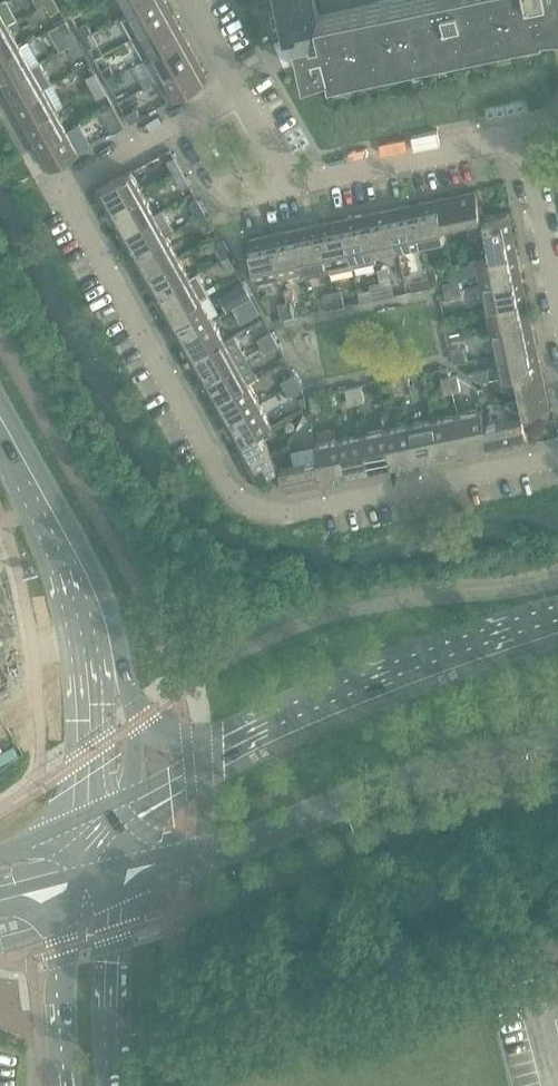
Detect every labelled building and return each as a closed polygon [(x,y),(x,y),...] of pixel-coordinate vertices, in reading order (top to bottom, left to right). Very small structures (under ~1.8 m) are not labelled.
[(0,1),(0,29),(9,25),(8,24),(18,19),(7,0),(2,0),(0,1)] [(43,5),(49,15),(60,9),(55,0),(53,0),(43,5)] [(129,12),(151,0),(122,0),(129,12)] [(173,15),(165,0),(151,0),(129,12),(123,16),(135,38),(141,34),(141,33),(173,15)] [(319,13),(316,0),(275,0),(284,42),(298,39),(305,74),(329,69),(331,77),(544,32),(544,30),(557,27),(557,0),(381,0),(319,13)] [(173,15),(141,33),(141,34),(153,54),(185,36),(173,15)] [(88,22),(77,28),(83,38),(94,32),(88,22)] [(0,29),(0,57),(20,46),(9,25),(0,29)] [(72,31),(61,37),(67,47),(77,41),(72,31)] [(94,32),(83,38),(89,48),(99,43),(94,32)] [(153,54),(145,59),(156,80),(197,57),(185,36),(153,54)] [(0,57),(0,84),(40,62),(28,41),(20,46),(0,57)] [(77,41),(67,47),(73,58),(83,52),(77,41)] [(197,57),(156,80),(169,102),(209,79),(197,57)] [(0,84),(0,86),(11,106),(51,83),(40,62),(0,84)] [(111,64),(101,70),(107,80),(117,74),(111,64)] [(95,73),(84,79),(90,89),(101,83),(95,73)] [(117,74),(107,80),(112,90),(123,84),(117,74)] [(51,83),(11,106),(23,127),(55,109),(56,110),(64,105),(51,83)] [(101,83),(90,89),(96,100),(107,94),(101,83)] [(126,126),(113,104),(100,111),(112,133),(126,126)] [(136,108),(125,114),(130,123),(141,117),(136,108)] [(55,109),(23,127),(34,148),(67,130),(56,110),(55,109)] [(67,130),(34,148),(46,170),(79,152),(67,130)] [(174,157),(167,161),(175,175),(182,171),(174,157)] [(131,171),(96,190),(108,212),(143,193),(131,171)] [(182,171),(175,175),(182,189),(190,185),(182,171)] [(478,233),(475,218),(481,216),(476,191),(437,199),(442,225),(443,224),(466,219),(470,235),(478,233)] [(143,193),(108,212),(120,233),(155,214),(143,193)] [(198,199),(190,203),(198,217),(205,213),(198,199)] [(446,238),(443,224),(442,225),(437,199),(413,204),(421,243),(446,238)] [(413,204),(389,209),(398,248),(421,243),(413,204)] [(389,209),(366,214),(374,253),(398,248),(389,209)] [(155,214),(120,233),(131,254),(167,235),(174,231),(163,210),(155,214)] [(481,216),(475,218),(478,233),(486,232),(491,255),(491,256),(516,251),(508,212),(483,217),(481,216)] [(205,213),(198,217),(206,231),(213,227),(205,213)] [(374,253),(366,214),(342,219),(353,267),(376,262),(374,253)] [(342,219),(319,224),(327,263),(329,273),(353,267),(342,219)] [(319,224),(295,229),(304,268),(327,263),(319,224)] [(295,229),(272,234),(280,273),(304,268),(295,229)] [(272,234),(247,239),(256,279),(280,273),(272,234)] [(167,235),(131,254),(143,275),(178,256),(167,235)] [(221,241),(214,245),(222,259),(229,255),(221,241)] [(491,255),(477,258),(482,283),(521,275),(516,251),(491,256),(491,255)] [(229,255),(222,259),(229,273),(236,269),(229,255)] [(178,256),(143,275),(155,296),(190,277),(178,256)] [(428,276),(429,281),(437,279),(434,264),(426,265),(428,276)] [(201,298),(209,294),(198,272),(190,277),(155,296),(166,317),(201,298)] [(521,275),(482,283),(487,306),(526,298),(521,275)] [(431,287),(429,281),(428,276),(410,280),(412,291),(431,287)] [(388,279),(380,281),(383,297),(392,295),(388,279)] [(458,279),(443,283),(444,291),(460,287),(458,279)] [(380,281),(372,283),(375,299),(383,297),(380,281)] [(460,287),(444,291),(446,299),(462,295),(460,287)] [(248,290),(234,298),(238,305),(252,297),(248,290)] [(341,290),(333,291),(336,307),(344,305),(341,290)] [(333,291),(325,293),(328,309),(336,307),(333,291)] [(252,297),(238,305),(242,312),(256,304),(252,297)] [(201,298),(166,317),(178,338),(213,319),(201,298)] [(526,298),(487,306),(492,330),(531,322),(526,298)] [(286,301),(289,317),(297,315),(294,300),(286,301)] [(286,301),(278,303),(281,319),(289,317),(286,301)] [(213,319),(178,338),(190,359),(225,340),(213,319)] [(531,322),(492,330),(497,354),(536,345),(531,322)] [(462,328),(447,331),(448,339),(464,336),(462,328)] [(271,332),(257,340),(261,347),(275,339),(271,332)] [(464,336),(448,339),(450,347),(466,344),(464,336)] [(275,339),(261,347),(265,354),(279,347),(275,339)] [(225,340),(190,359),(201,380),(236,361),(225,340)] [(516,375),(516,374),(541,369),(536,345),(497,354),(502,378),(516,375)] [(236,361),(201,380),(213,401),(248,382),(236,361)] [(541,369),(516,374),(516,375),(521,399),(513,401),(517,416),(523,415),(524,413),(549,408),(541,369)] [(295,374),(281,382),(285,389),(299,381),(295,374)] [(408,375),(400,377),(404,393),(411,391),(408,375)] [(449,377),(453,392),(461,391),(457,375),(449,377)] [(400,377),(392,379),(395,395),(404,393),(400,377)] [(449,377),(441,378),(445,394),(453,392),(449,377)] [(299,381),(285,389),(289,396),(303,389),(299,381)] [(248,382),(213,401),(225,422),(260,403),(248,382)] [(361,385),(353,387),(356,403),(364,401),(361,385)] [(353,387),(345,389),(348,404),(356,403),(353,387)] [(317,395),(309,396),(312,412),(321,410),(317,395)] [(485,423),(484,423),(489,449),(528,440),(523,415),(517,416),(513,401),(505,402),(508,418),(485,423)] [(260,403),(225,422),(236,443),(259,431),(259,432),(272,425),(260,403)] [(489,449),(484,423),(485,423),(482,409),(457,414),(466,454),(489,449)] [(457,414),(434,419),(442,459),(466,454),(457,414)] [(434,419),(410,424),(419,464),(442,459),(434,419)] [(410,424),(387,429),(395,469),(419,464),(410,424)] [(387,429),(363,434),(372,473),(395,469),(387,429)] [(259,431),(236,443),(256,478),(278,466),(280,466),(286,465),(282,447),(271,453),(259,432),(259,431)] [(363,434),(340,439),(348,478),(372,473),(363,434)] [(340,439),(315,444),(318,458),(319,458),(325,483),(348,478),(340,439)] [(286,465),(280,466),(286,492),(325,483),(319,458),(318,458),(294,463),(289,443),(282,447),(286,465)]
